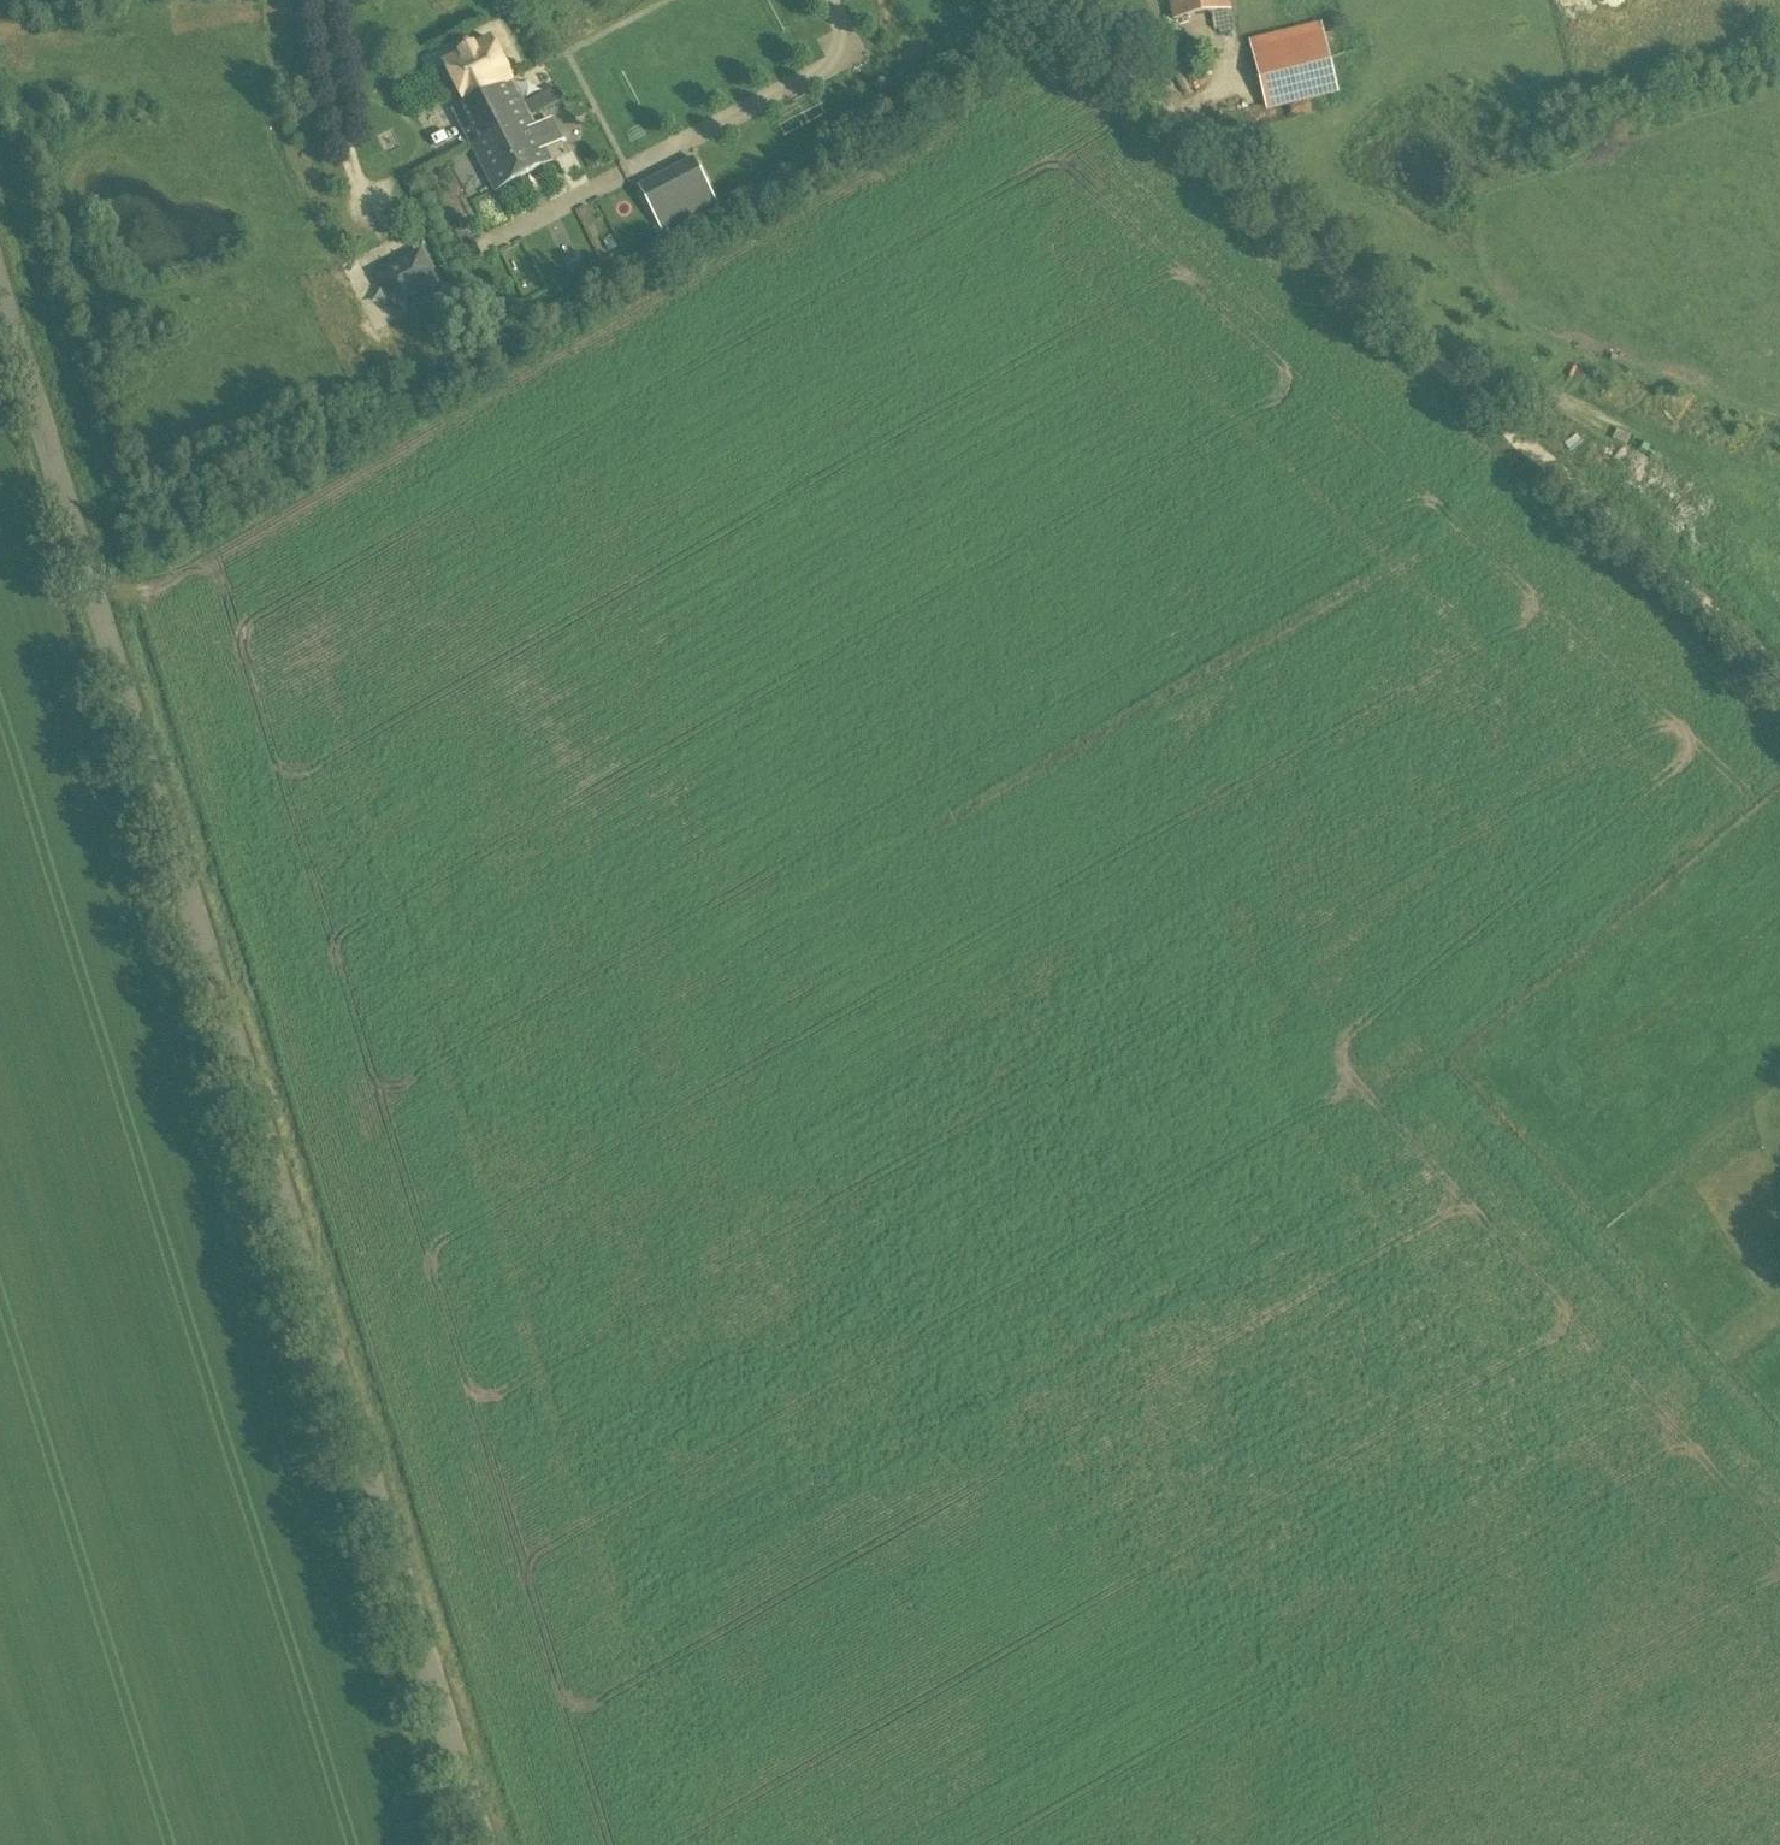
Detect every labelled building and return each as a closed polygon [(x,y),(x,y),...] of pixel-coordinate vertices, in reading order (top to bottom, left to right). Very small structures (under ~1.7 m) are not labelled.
[(1174,20),(1230,10),(1228,0),(1170,0),(1174,20)] [(1266,110),(1339,92),(1322,22),(1250,40),(1253,51),(1266,110)] [(473,148),(530,118),(512,83),(513,83),(491,41),(444,66),(465,107),(454,112),(473,148)] [(496,193),(553,164),(530,118),(473,148),(496,193)] [(698,167),(643,195),(662,231),(717,202),(698,167)] [(421,248),(373,274),(392,310),(441,284),(421,248)]
